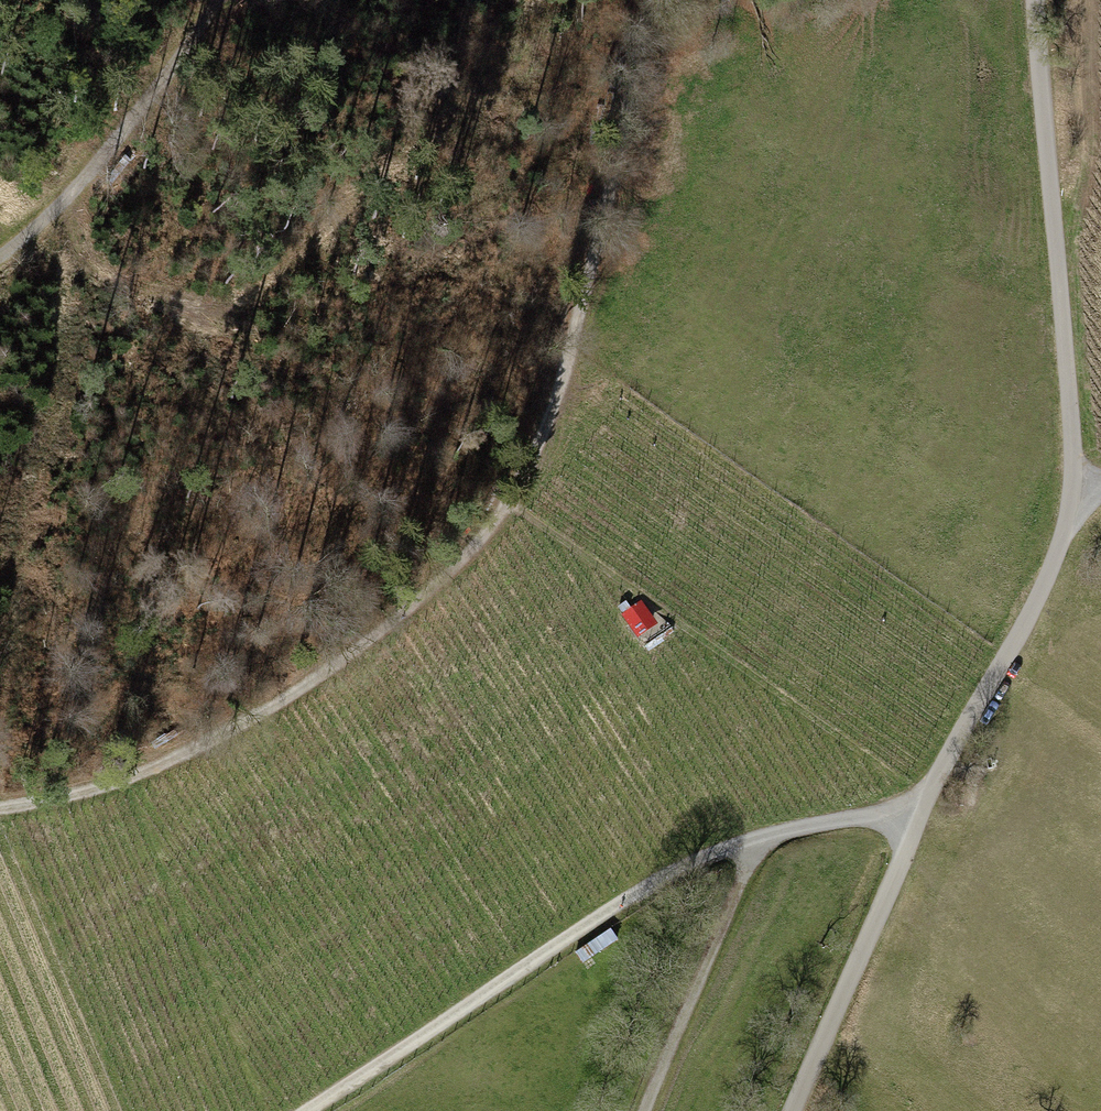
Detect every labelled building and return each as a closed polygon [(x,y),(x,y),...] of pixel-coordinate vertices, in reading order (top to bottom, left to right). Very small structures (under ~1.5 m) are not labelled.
[(642,601),(622,615),(639,639),(659,626),(642,601)]
